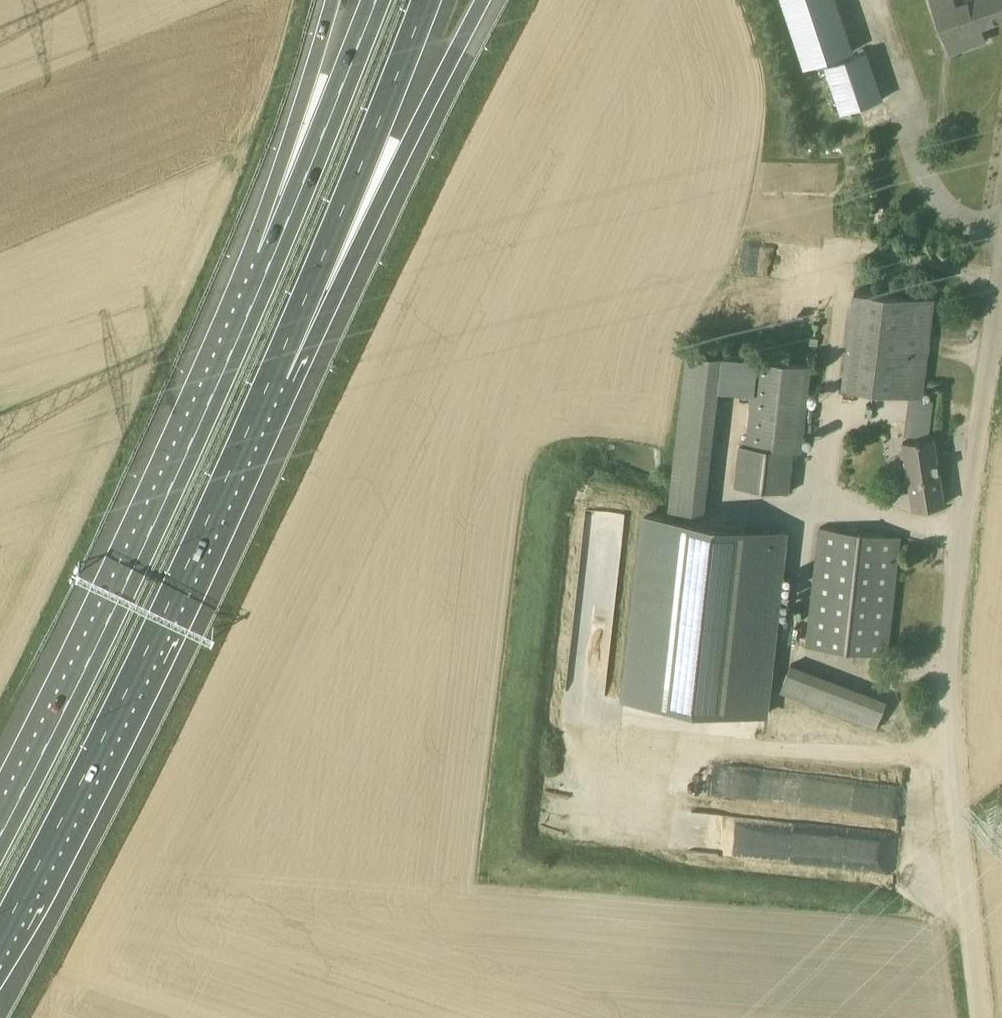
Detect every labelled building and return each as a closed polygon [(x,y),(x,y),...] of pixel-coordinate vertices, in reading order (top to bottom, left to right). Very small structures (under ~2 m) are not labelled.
[(854,51),(837,0),(783,0),(805,67),(854,51)] [(952,51),(985,39),(980,26),(1001,18),(1001,0),(964,0),(957,2),(956,0),(933,0),(952,51)] [(887,98),(872,49),(827,63),(841,112),(887,98)] [(935,298),(855,288),(843,387),(923,397),(935,298)] [(669,510),(700,514),(704,514),(723,354),(687,350),(669,510)] [(812,367),(760,360),(760,359),(754,358),(745,444),(740,444),(735,485),(789,491),(793,453),(802,454),(812,367)] [(934,437),(903,442),(913,508),(945,503),(934,437)] [(785,531),(645,516),(625,698),(765,714),(785,531)] [(887,655),(900,536),(820,527),(807,646),(887,655)] [(877,728),(888,700),(791,663),(781,691),(877,728)] [(787,702),(781,723),(803,728),(808,708),(787,702)] [(712,798),(798,799),(798,770),(712,768),(712,798)] [(844,870),(917,871),(918,841),(845,839),(844,870)]
